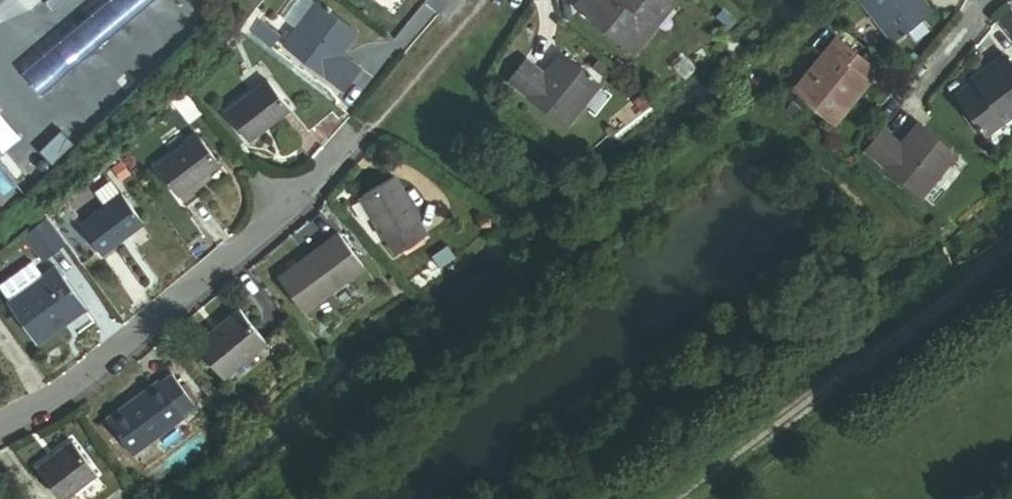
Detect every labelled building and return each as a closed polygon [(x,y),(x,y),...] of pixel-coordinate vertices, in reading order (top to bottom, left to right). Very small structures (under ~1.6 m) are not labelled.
[(94,10),(111,27),(140,0),(105,0),(94,10)] [(323,0),(304,0),(291,17),(306,29),(326,3),(323,0)] [(657,22),(676,0),(590,0),(584,7),(640,55),(664,27),(657,22)] [(664,27),(683,4),(679,0),(676,0),(657,22),(664,27)] [(905,40),(940,13),(929,0),(874,0),(905,40)] [(944,10),(937,0),(929,0),(940,13),(944,10)] [(352,53),(347,49),(363,28),(328,1),(326,3),(306,29),(294,44),(352,89),(369,66),(352,53)] [(111,27),(94,10),(92,7),(84,16),(86,18),(103,36),(105,38),(114,30),(111,27)] [(103,36),(86,18),(33,69),(50,86),(103,36)] [(290,41),(271,24),(263,34),(282,51),(290,41)] [(347,49),(352,53),(368,32),(363,28),(347,49)] [(29,49),(38,58),(57,39),(49,30),(29,49)] [(861,99),(876,79),(886,67),(848,36),(804,91),(846,125),(864,102),(861,99)] [(554,77),(560,82),(576,61),(570,56),(554,77)] [(1011,127),(1011,58),(996,70),(1000,75),(988,84),(970,98),(999,137),(1011,127)] [(518,85),(578,132),(612,89),(576,61),(560,82),(554,77),(536,63),(518,85)] [(984,80),(988,84),(1000,75),(996,70),(984,80)] [(861,99),(864,102),(880,82),(876,79),(861,99)] [(251,140),(295,109),(275,80),(230,111),(251,140)] [(0,106),(0,141),(12,155),(29,141),(0,106)] [(911,142),(915,146),(932,126),(927,122),(911,142)] [(875,149),(932,197),(967,155),(932,126),(915,146),(911,142),(893,127),(875,149)] [(162,167),(184,195),(225,160),(203,133),(162,167)] [(21,174),(8,159),(0,165),(0,190),(21,174)] [(422,240),(429,236),(421,221),(426,218),(403,177),(368,196),(391,238),(395,236),(403,250),(408,248),(422,240)] [(107,258),(149,227),(128,197),(85,228),(107,258)] [(41,262),(65,242),(44,218),(21,238),(41,262)] [(288,276),(314,311),(375,265),(349,229),(288,276)] [(408,248),(411,254),(425,246),(422,240),(408,248)] [(40,342),(85,302),(50,263),(5,303),(40,342)] [(208,348),(237,380),(279,341),(250,309),(208,348)] [(123,423),(149,456),(199,416),(172,383),(123,423)] [(73,498),(87,498),(113,476),(87,445),(53,475),(73,498)]
